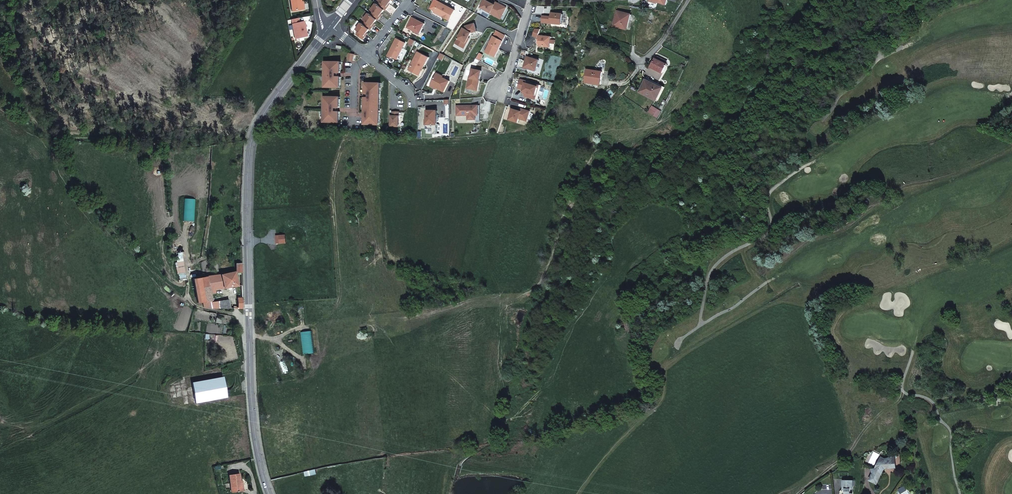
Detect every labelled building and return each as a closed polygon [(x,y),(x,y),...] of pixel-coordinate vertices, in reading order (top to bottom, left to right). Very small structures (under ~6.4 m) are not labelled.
[(300,0),(290,0),(292,11),(304,9),(302,2),(301,2),(300,0)] [(379,5),(385,10),(386,10),(388,7),(387,6),(389,3),(392,0),(379,0),(381,2),(379,5)] [(480,7),(490,13),(495,16),(497,13),(503,16),(507,8),(498,3),(496,5),(495,5),(485,0),(484,0),(480,7)] [(455,10),(439,2),(435,10),(443,15),(443,16),(450,20),(455,10)] [(374,12),(371,15),(377,19),(378,20),(381,17),(380,16),(382,13),(385,10),(379,5),(376,3),(371,10),(374,12)] [(627,22),(629,14),(618,11),(614,26),(627,29),(629,22),(627,22)] [(366,21),(364,24),(370,29),(371,30),(373,26),(372,26),(374,23),(377,19),(371,15),(369,13),(364,20),(366,21)] [(543,16),(542,22),(562,24),(563,14),(552,13),(551,17),(543,16)] [(412,17),(407,27),(420,34),(425,24),(412,17)] [(299,23),(298,18),(292,20),(293,24),(292,24),(295,39),(307,36),(304,22),(299,23)] [(364,24),(361,23),(356,29),(358,31),(356,34),(363,39),(366,36),(365,35),(367,33),(370,29),(364,24)] [(455,43),(465,48),(470,38),(469,37),(472,33),(477,31),(475,24),(466,26),(464,28),(455,43)] [(493,36),(485,52),(495,57),(498,51),(497,51),(498,48),(499,49),(506,35),(500,32),(497,38),(493,36)] [(550,47),(551,37),(538,35),(538,39),(539,40),(539,43),(538,46),(550,47)] [(397,59),(406,43),(396,38),(387,56),(391,58),(392,56),(397,59)] [(418,51),(409,70),(420,75),(429,57),(418,51)] [(527,56),(524,67),(536,71),(539,60),(527,56)] [(651,67),(662,73),(667,64),(666,64),(657,59),(655,58),(651,67)] [(327,66),(325,66),(325,82),(327,82),(326,87),(336,87),(336,85),(340,85),(341,76),(336,76),(336,72),(341,72),(341,64),(336,64),(336,61),(327,61),(327,66)] [(467,88),(475,90),(478,80),(480,80),(482,71),(472,68),(470,78),(469,77),(467,88)] [(601,76),(602,72),(587,69),(585,82),(599,84),(600,76),(601,76)] [(450,80),(437,73),(431,84),(437,87),(437,88),(444,92),(450,80)] [(537,99),(541,85),(535,84),(535,85),(525,83),(526,81),(521,79),(518,88),(523,89),(523,91),(525,92),(524,96),(537,99)] [(646,80),(640,92),(657,100),(663,88),(650,82),(646,80)] [(663,88),(657,100),(658,101),(665,87),(651,81),(650,82),(663,88)] [(379,83),(365,82),(365,93),(367,93),(369,93),(369,97),(367,97),(365,97),(364,124),(375,124),(375,122),(380,122),(380,113),(378,113),(378,104),(381,104),(381,87),(379,87),(379,83)] [(289,94),(286,94),(285,95),(286,98),(287,100),(286,100),(285,101),(285,102),(284,104),(284,105),(285,107),(286,109),(287,109),(289,110),(290,110),(292,109),(293,108),(294,107),(295,106),(295,104),(294,103),(296,103),(297,103),(298,103),(300,102),(301,101),(301,99),(302,98),(301,96),(301,95),(300,94),(299,93),(297,92),(296,92),(294,93),(293,93),(292,94),(292,95),(291,96),(289,94)] [(335,96),(326,96),(326,101),(324,101),(323,117),(325,117),(325,122),(335,122),(335,120),(339,120),(339,111),(335,111),(335,107),(340,108),(340,99),(335,99),(335,96)] [(479,115),(478,105),(472,105),(472,106),(468,107),(468,105),(456,106),(456,115),(468,115),(468,120),(474,120),(474,115),(479,115)] [(512,109),(509,119),(518,122),(519,118),(528,121),(530,111),(524,109),(524,111),(521,110),(521,111),(512,109)] [(437,124),(437,110),(427,110),(427,119),(426,119),(426,128),(433,128),(433,124),(437,124)] [(399,112),(395,112),(395,116),(392,116),(391,116),(391,126),(399,126),(399,112)] [(284,234),(284,235),(276,236),(276,243),(284,243),(285,245),(287,246),(288,247),(289,248),(291,249),(293,250),(295,250),(298,250),(300,249),(302,248),(303,247),(305,245),(306,244),(307,242),(307,240),(308,238),(307,236),(307,235),(306,233),(305,231),(304,230),(303,229),(302,228),(300,227),(298,226),(296,226),(293,226),(291,227),(289,228),(288,229),(286,230),(285,232),(284,234)] [(182,239),(174,240),(175,253),(183,252),(182,239)] [(219,275),(202,278),(193,280),(197,303),(203,302),(209,301),(211,300),(210,294),(215,293),(215,290),(238,286),(235,272),(219,275)] [(212,302),(211,300),(209,301),(211,308),(230,308),(229,299),(212,302)] [(195,403),(226,397),(222,376),(191,382),(195,403)] [(877,484),(885,468),(893,467),(893,464),(895,464),(895,456),(885,459),(881,457),(879,461),(881,463),(878,468),(875,468),(873,472),(869,480),(877,484)] [(231,492),(241,491),(240,483),(239,474),(229,476),(231,492)] [(853,480),(843,480),(843,489),(845,489),(845,493),(852,493),(850,493),(850,489),(853,489),(853,480)]
